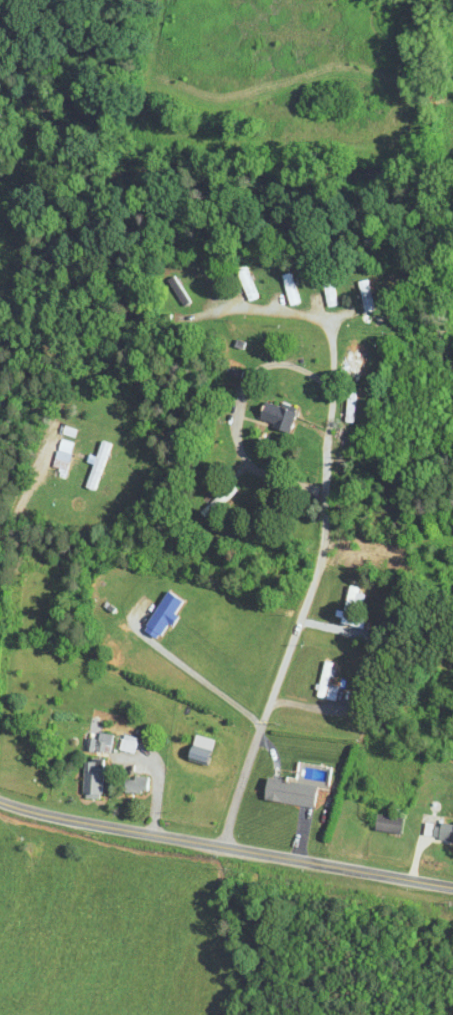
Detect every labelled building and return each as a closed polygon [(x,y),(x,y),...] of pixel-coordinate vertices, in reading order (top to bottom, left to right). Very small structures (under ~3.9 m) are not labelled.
[(215,292),(205,267),(196,271),(206,295),(215,292)] [(233,273),(246,303),(256,298),(243,269),(233,273)] [(286,306),(298,303),(288,272),(276,276),(286,306)] [(317,277),(323,308),(334,306),(328,274),(317,277)] [(190,303),(172,275),(163,281),(181,309),(190,303)] [(371,311),(365,280),(353,282),(359,313),(371,311)] [(362,374),(355,340),(344,342),(351,376),(362,374)] [(342,424),(352,424),(352,390),(342,390),(342,424)] [(284,434),(292,414),(261,402),(253,422),(284,434)] [(49,470),(62,474),(70,444),(56,440),(49,470)] [(82,489),(94,493),(107,445),(95,442),(82,489)] [(336,624),(347,627),(356,589),(345,587),(336,624)] [(158,637),(179,602),(163,592),(141,627),(158,637)] [(330,685),(334,665),(320,662),(313,697),(333,702),(337,686),(330,685)] [(107,735),(94,733),(92,751),(104,752),(107,735)] [(129,752),(132,739),(118,735),(115,749),(129,752)] [(98,760),(81,760),(81,798),(98,798),(98,760)] [(309,808),(313,785),(261,776),(257,799),(309,808)] [(119,793),(142,793),(142,777),(119,777),(119,793)] [(369,831),(396,834),(398,818),(370,814),(369,831)]
